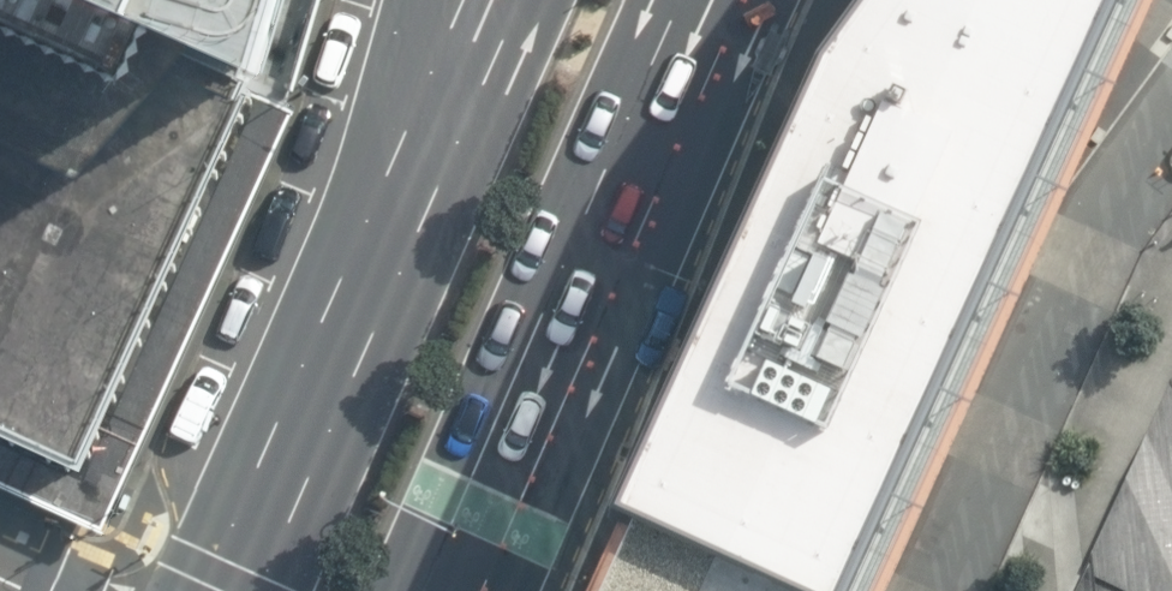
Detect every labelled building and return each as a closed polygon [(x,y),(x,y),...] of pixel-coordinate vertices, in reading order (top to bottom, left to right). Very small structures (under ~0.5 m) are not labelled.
[(260,99),(45,0),(0,0),(0,451),(83,488),(260,99)] [(260,99),(274,105),(279,107),(297,58),(317,0),(45,0),(260,99)] [(1127,39),(1144,0),(848,0),(803,64),(607,505),(580,590),(878,590),(1127,39)] [(1079,590),(1090,590),(1088,571),(1079,590)]
